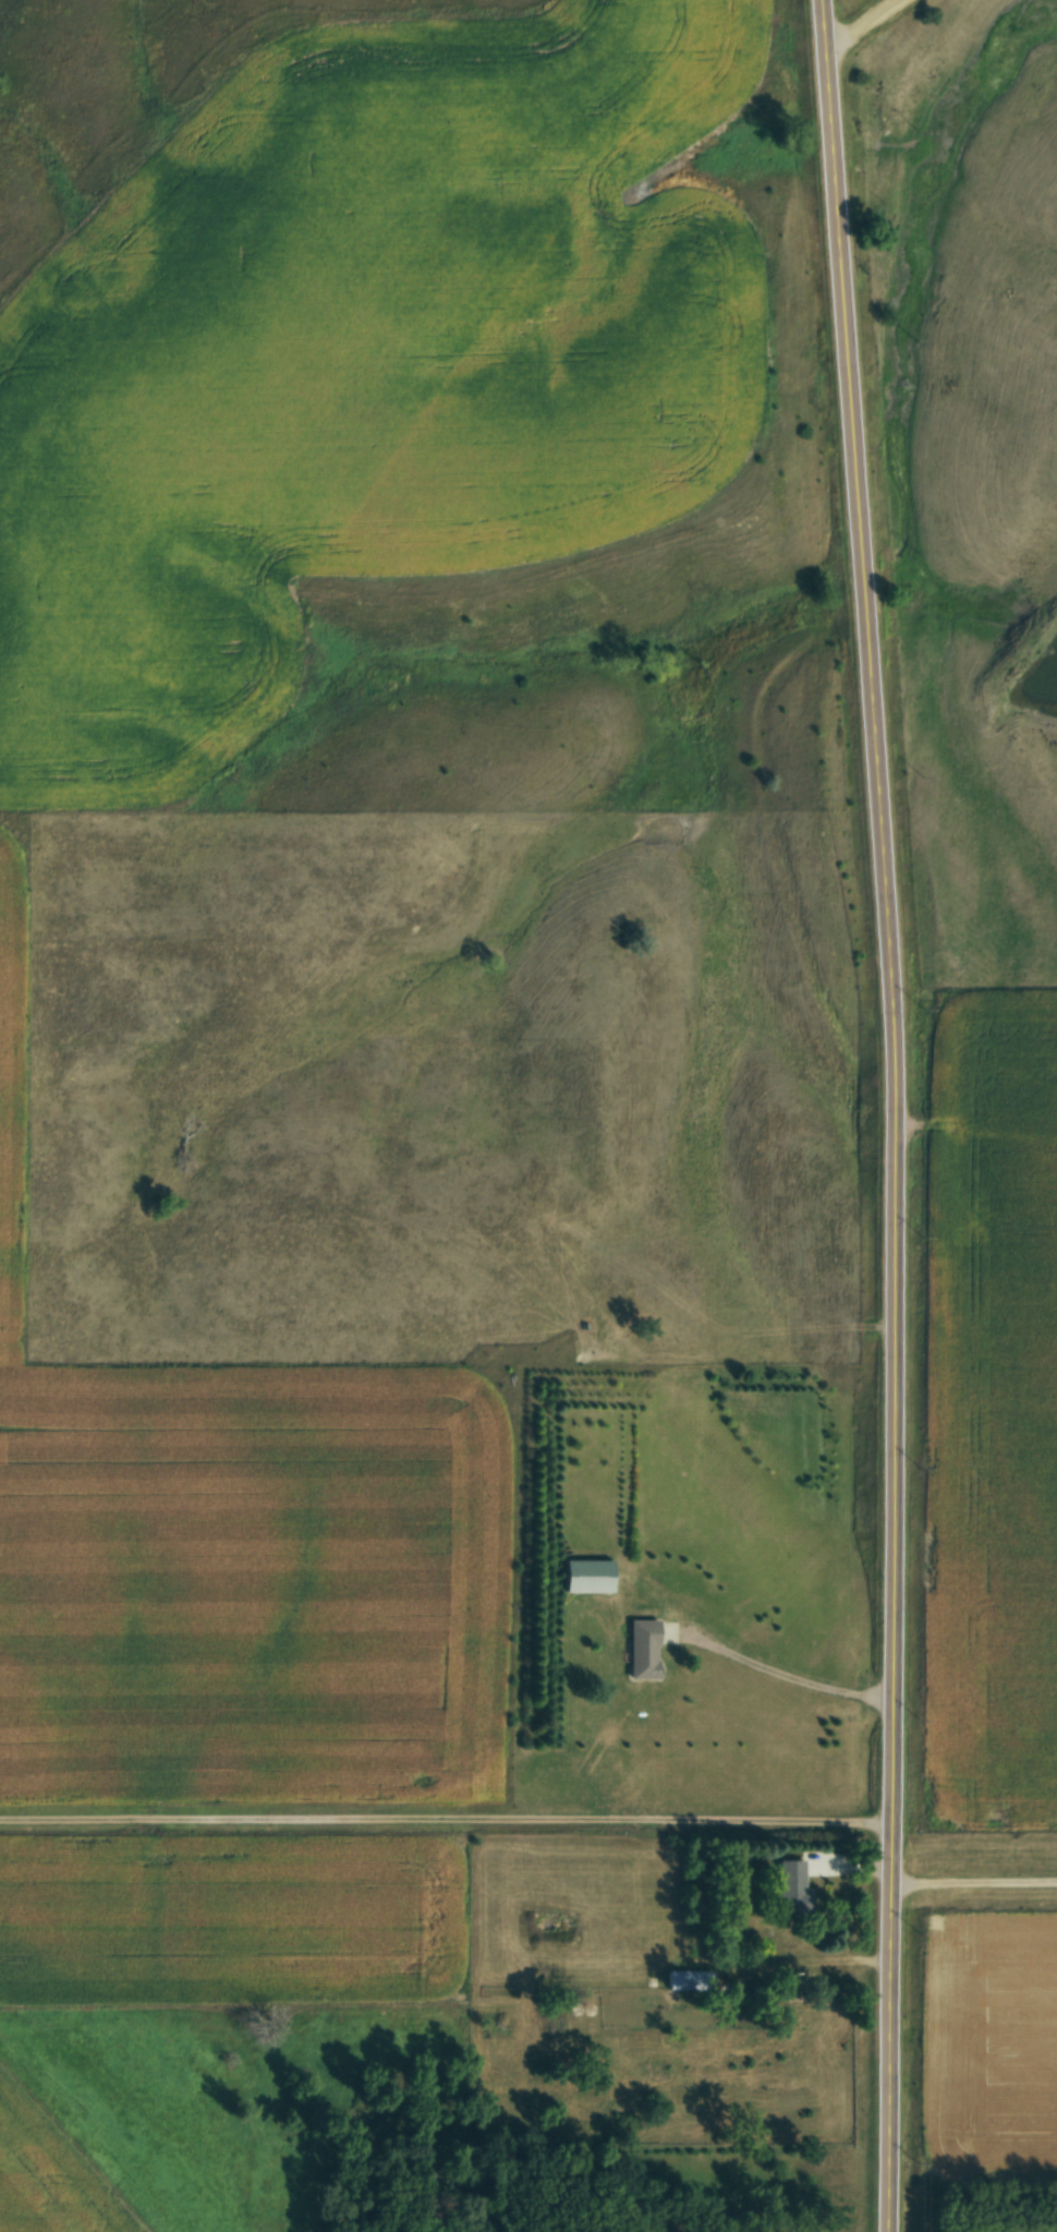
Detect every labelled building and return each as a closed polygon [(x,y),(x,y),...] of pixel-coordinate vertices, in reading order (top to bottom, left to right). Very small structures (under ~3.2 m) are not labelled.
[(563,1591),(611,1591),(611,1559),(563,1559),(563,1591)] [(657,1678),(657,1619),(629,1619),(629,1678),(657,1678)] [(778,1860),(778,1914),(806,1914),(806,1860),(778,1860)] [(669,1987),(709,1987),(709,1971),(669,1971),(669,1987)]
